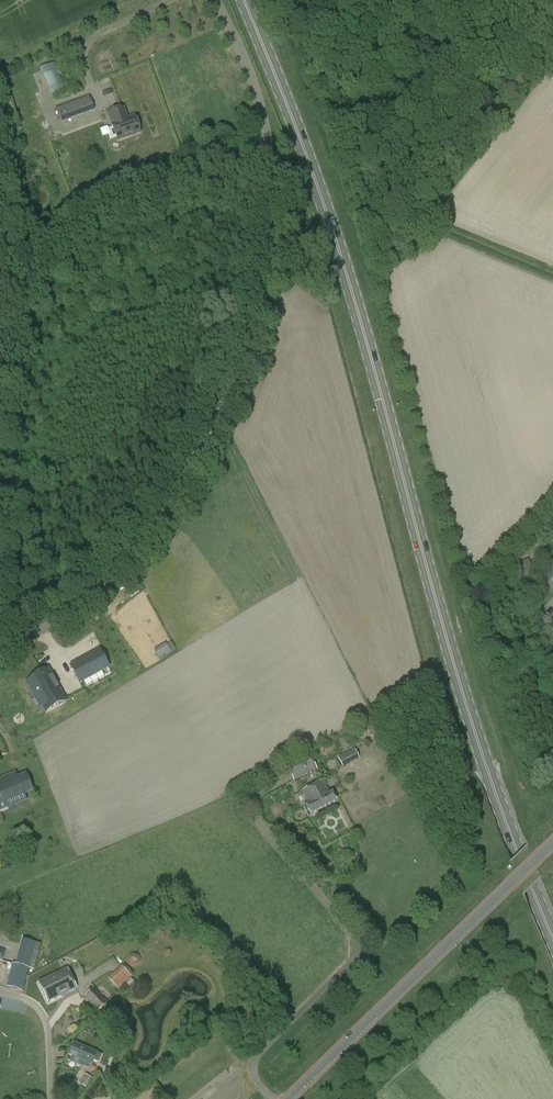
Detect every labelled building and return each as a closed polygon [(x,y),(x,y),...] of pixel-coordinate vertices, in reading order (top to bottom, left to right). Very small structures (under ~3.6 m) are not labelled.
[(52,95),(64,89),(52,63),(40,68),(52,95)] [(89,97),(76,101),(81,116),(94,111),(89,97)] [(61,123),(68,120),(63,106),(55,109),(61,123)] [(125,108),(110,113),(115,125),(113,125),(119,141),(142,132),(136,117),(129,119),(125,108)] [(80,200),(97,195),(95,187),(77,193),(80,200)] [(417,243),(409,235),(401,243),(408,252),(417,243)] [(118,631),(91,649),(101,663),(127,646),(118,631)] [(165,644),(153,650),(157,658),(169,652),(165,644)] [(51,675),(53,673),(63,688),(81,676),(66,652),(47,665),(48,666),(46,667),(51,675)] [(337,758),(342,767),(359,759),(354,749),(337,758)] [(285,764),(294,781),(317,770),(309,753),(285,764)] [(0,778),(0,811),(8,808),(6,803),(25,795),(15,772),(0,778)] [(306,806),(311,815),(336,801),(332,793),(329,795),(322,782),(303,792),(310,805),(306,806)] [(22,939),(15,966),(29,969),(33,971),(40,944),(22,939)] [(26,980),(29,969),(15,966),(13,965),(7,988),(17,990),(23,992),(26,980)] [(118,990),(132,976),(121,966),(112,974),(107,979),(118,990)] [(67,969),(39,984),(48,1003),(77,989),(67,969)] [(107,1002),(93,988),(84,997),(98,1011),(107,1002)] [(101,1055),(97,1053),(75,1044),(68,1060),(82,1066),(84,1062),(91,1065),(93,1061),(98,1063),(101,1055)] [(80,1084),(87,1087),(91,1077),(84,1074),(80,1084)]
